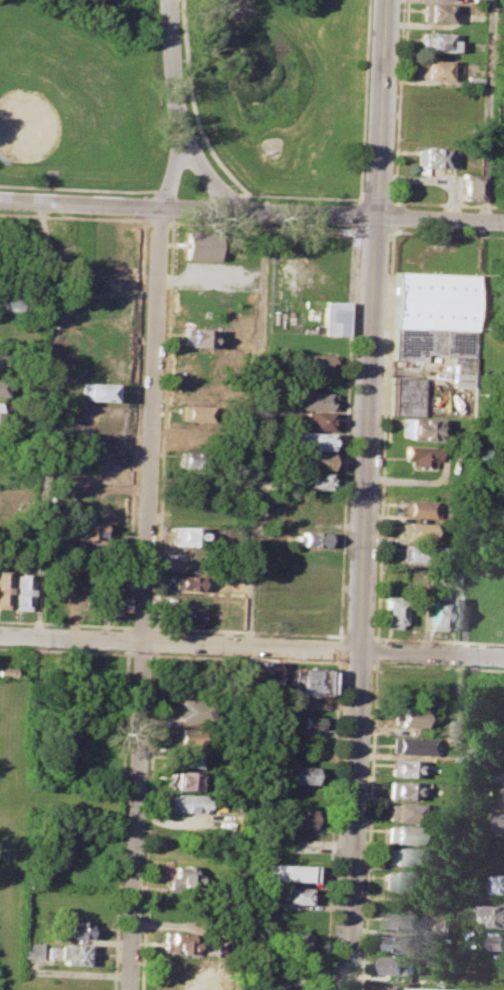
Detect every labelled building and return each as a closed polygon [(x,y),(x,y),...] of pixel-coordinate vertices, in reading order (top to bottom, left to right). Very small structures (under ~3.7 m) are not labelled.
[(424,3),(424,21),(449,21),(449,4),(424,3)] [(423,32),(423,50),(457,51),(457,32),(423,32)] [(419,59),(419,79),(451,79),(451,60),(419,59)] [(416,148),(416,167),(454,167),(455,148),(416,148)] [(463,173),(483,174),(482,199),(462,198),(463,173)] [(185,231),(184,258),(217,259),(217,232),(185,231)] [(477,274),(395,271),(393,358),(453,360),(453,386),(474,386),(477,274)] [(18,311),(19,294),(0,293),(0,310),(18,311)] [(324,301),(323,333),(346,334),(347,302),(324,301)] [(188,328),(187,346),(214,346),(215,328),(188,328)] [(299,355),(299,371),(334,372),(334,356),(299,355)] [(393,377),(392,413),(422,414),(423,378),(393,377)] [(85,383),(84,400),(113,401),(113,384),(85,383)] [(298,392),(298,409),(332,409),(332,393),(298,392)] [(186,405),(185,422),(212,423),(213,406),(186,405)] [(306,412),(305,429),(331,430),(332,413),(306,412)] [(406,418),(406,439),(439,440),(440,419),(406,418)] [(332,434),(298,433),(298,449),(332,450),(332,434)] [(406,446),(406,464),(438,465),(438,446),(406,446)] [(182,451),(182,468),(210,468),(210,452),(182,451)] [(307,453),(306,468),(330,469),(331,454),(307,453)] [(306,473),(306,488),(330,488),(330,474),(306,473)] [(402,501),(402,518),(434,518),(434,501),(402,501)] [(74,523),(73,539),(103,540),(104,524),(74,523)] [(401,523),(401,539),(434,539),(434,524),(401,523)] [(177,526),(176,545),(204,546),(205,527),(177,526)] [(301,532),(301,546),(327,546),(327,532),(301,532)] [(405,545),(404,562),(442,563),(442,546),(405,545)] [(425,566),(424,580),(437,581),(437,566),(425,566)] [(455,570),(455,584),(466,585),(466,570),(455,570)] [(9,607),(10,573),(0,573),(0,607),(9,607)] [(16,574),(14,610),(30,611),(32,575),(16,574)] [(174,576),(174,589),(202,590),(202,576),(174,576)] [(104,581),(103,610),(123,610),(124,581),(104,581)] [(430,596),(429,626),(443,626),(444,596),(430,596)] [(384,597),(384,627),(400,627),(401,597),(384,597)] [(408,597),(407,627),(422,627),(423,597),(408,597)] [(449,598),(449,629),(462,629),(463,598),(449,598)] [(172,609),(172,623),(201,624),(201,610),(172,609)] [(251,666),(250,692),(276,694),(278,667),(251,666)] [(294,669),(293,693),(328,694),(329,670),(294,669)] [(175,699),(174,720),(210,721),(210,701),(175,699)] [(399,705),(399,724),(423,725),(424,706),(399,705)] [(285,714),(285,728),(321,729),(321,715),(285,714)] [(177,728),(177,741),(199,742),(200,729),(177,728)] [(391,735),(390,752),(434,753),(435,735),(391,735)] [(177,748),(176,766),(198,767),(198,749),(177,748)] [(390,759),(390,775),(419,775),(420,760),(390,759)] [(497,763),(496,780),(503,780),(503,763),(497,763)] [(288,765),(288,782),(316,783),(317,766),(288,765)] [(176,770),(175,787),(198,788),(199,770),(176,770)] [(463,773),(462,783),(475,783),(475,773),(463,773)] [(389,780),(389,797),(418,797),(418,781),(389,780)] [(172,794),(171,811),(203,812),(204,795),(172,794)] [(390,804),(390,820),(420,821),(420,804),(390,804)] [(314,809),(286,809),(285,826),(313,827),(314,809)] [(388,825),(387,840),(420,840),(420,825),(388,825)] [(387,847),(387,863),(418,864),(418,848),(387,847)] [(270,863),(269,880),(312,881),(312,865),(270,863)] [(172,866),(171,885),(199,885),(199,866),(172,866)] [(385,870),(385,889),(416,889),(417,871),(385,870)] [(496,891),(503,891),(503,874),(496,874),(496,891)] [(285,887),(285,902),(310,902),(311,888),(285,887)] [(460,887),(460,897),(474,897),(474,887),(460,887)] [(490,922),(503,922),(503,904),(491,904),(490,922)] [(387,912),(386,927),(420,928),(420,912),(387,912)] [(92,920),(65,920),(65,937),(92,937),(92,920)] [(278,931),(278,947),(308,948),(308,932),(278,931)] [(162,933),(162,951),(191,952),(192,933),(162,933)] [(491,947),(503,947),(503,935),(491,934),(491,947)] [(386,935),(386,951),(417,952),(417,936),(386,935)] [(23,942),(23,957),(40,957),(40,942),(23,942)] [(62,943),(62,962),(90,963),(91,944),(62,943)] [(386,956),(386,971),(416,972),(416,957),(386,956)]
